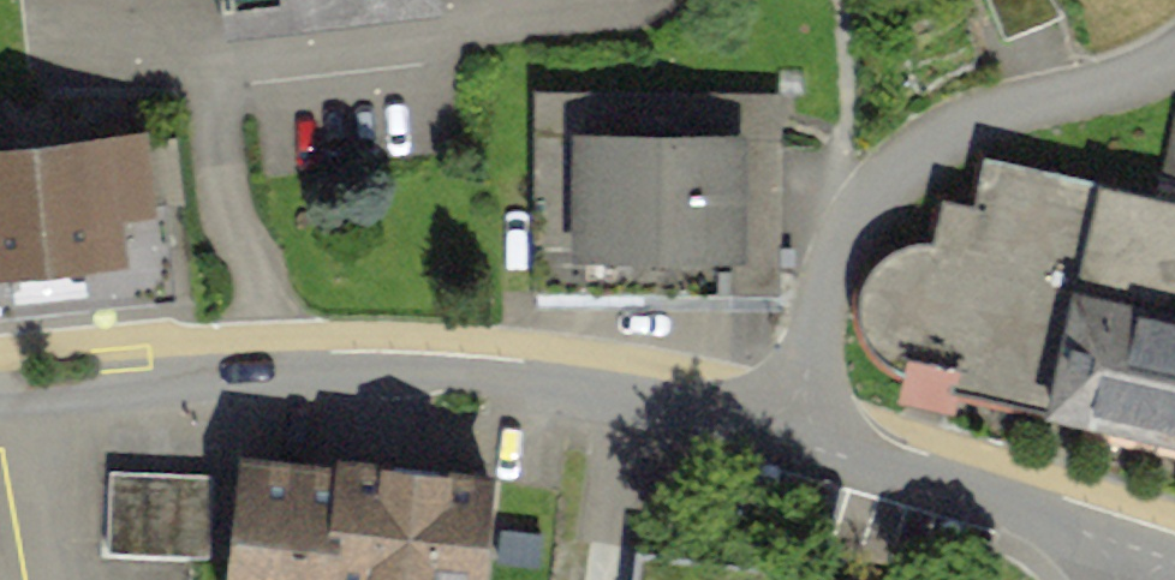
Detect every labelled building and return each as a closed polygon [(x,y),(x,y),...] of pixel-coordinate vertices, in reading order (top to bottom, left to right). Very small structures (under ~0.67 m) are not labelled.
[(199,26),(415,4),(415,0),(196,0),(199,26)] [(0,140),(0,295),(145,279),(128,126),(0,140)] [(545,136),(544,268),(739,270),(741,138),(545,136)] [(988,139),(974,196),(946,190),(936,233),(918,229),(898,234),(884,243),(861,279),(861,302),(868,327),(888,347),(921,355),(914,383),(942,389),(948,362),(1174,417),(1174,183),(988,139)] [(237,456),(224,579),(482,579),(493,483),(237,456)] [(212,471),(111,465),(106,546),(208,552),(212,471)] [(808,564),(639,541),(634,579),(806,579),(808,564)]
